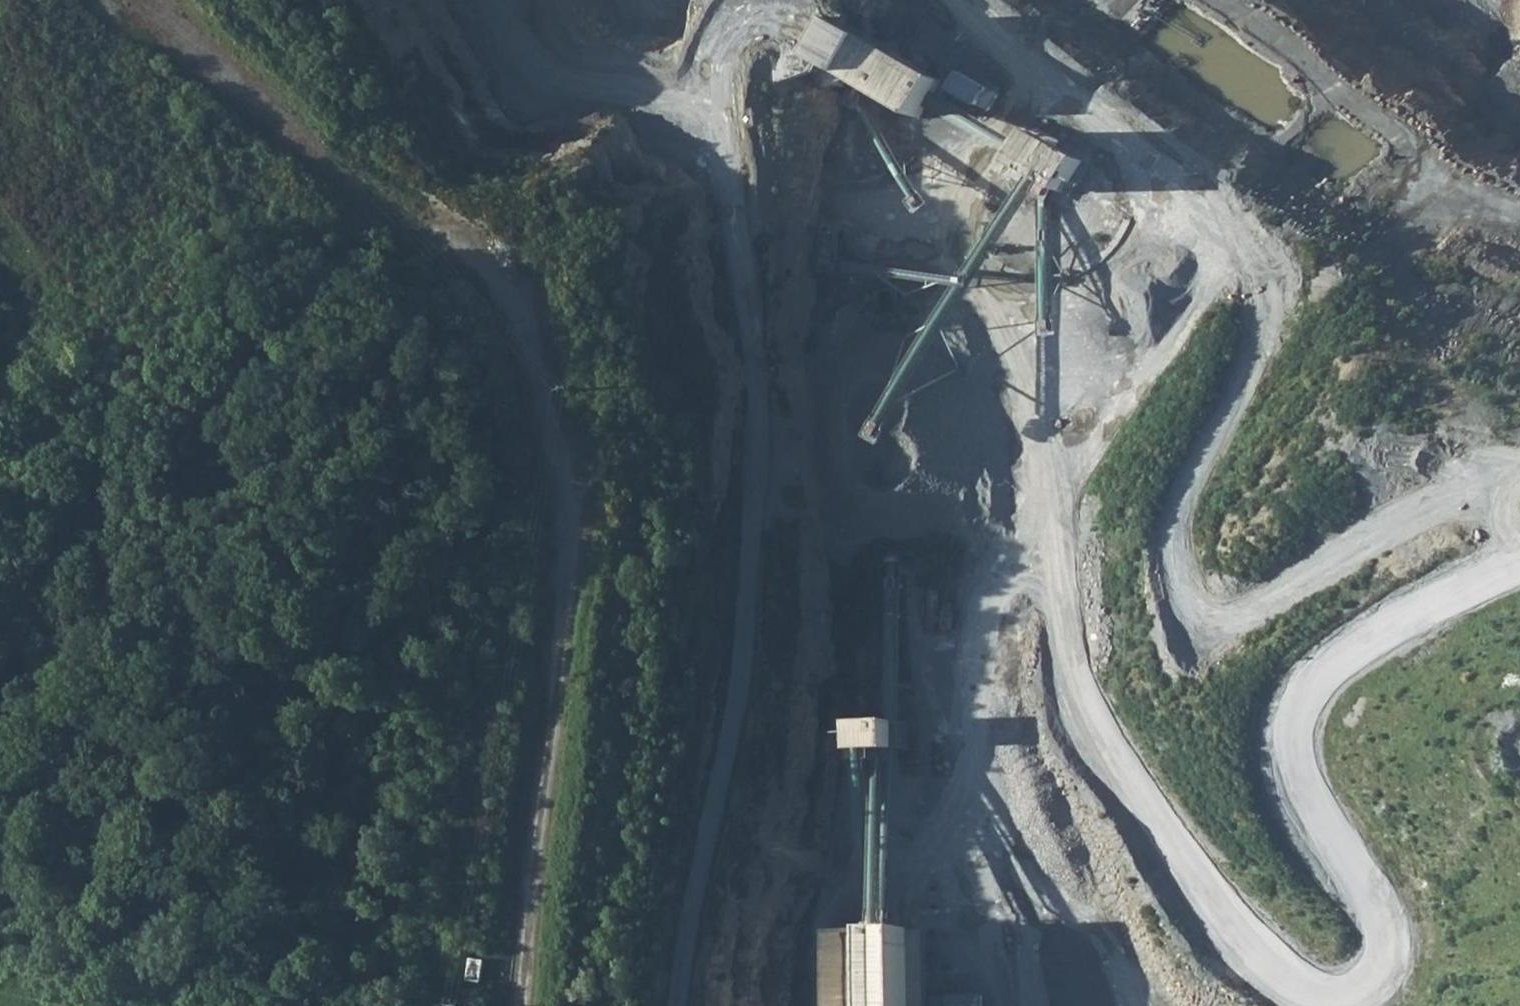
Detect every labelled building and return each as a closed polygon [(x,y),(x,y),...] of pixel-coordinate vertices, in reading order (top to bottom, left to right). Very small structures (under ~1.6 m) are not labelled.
[(809,58),(925,117),(945,77),(829,19),(809,58)] [(951,89),(974,103),(985,86),(962,72),(951,89)] [(1036,131),(1018,165),(1070,194),(1089,160),(1036,131)] [(899,751),(900,723),(858,721),(857,749),(899,751)] [(833,930),(833,1005),(987,1005),(987,994),(931,995),(930,929),(833,930)]
